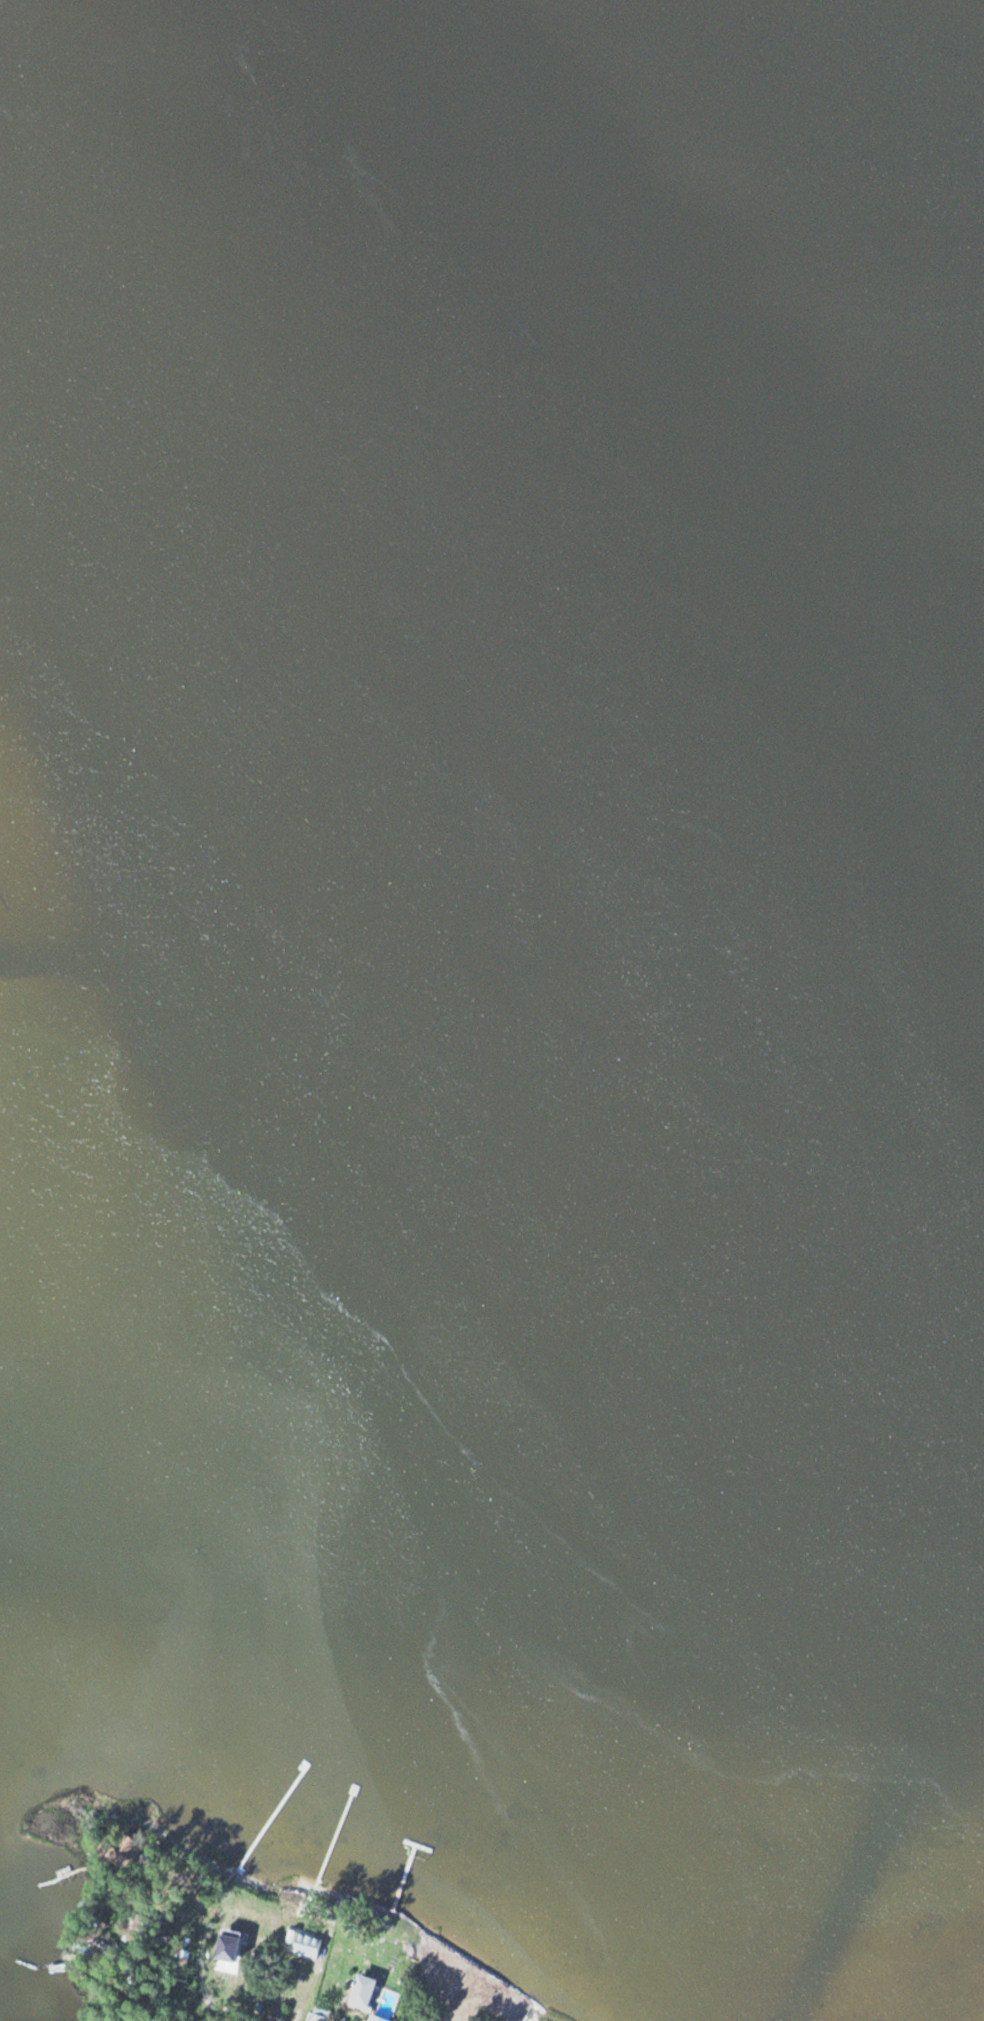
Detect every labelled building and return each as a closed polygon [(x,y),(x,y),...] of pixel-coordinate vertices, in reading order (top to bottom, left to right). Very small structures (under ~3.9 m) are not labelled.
[(213,1964),(243,1964),(243,1940),(213,1940),(213,1964)] [(378,1987),(357,1975),(343,2002),(364,2013),(378,1987)] [(327,2019),(307,2012),(304,2020),(327,2020),(327,2019)]
